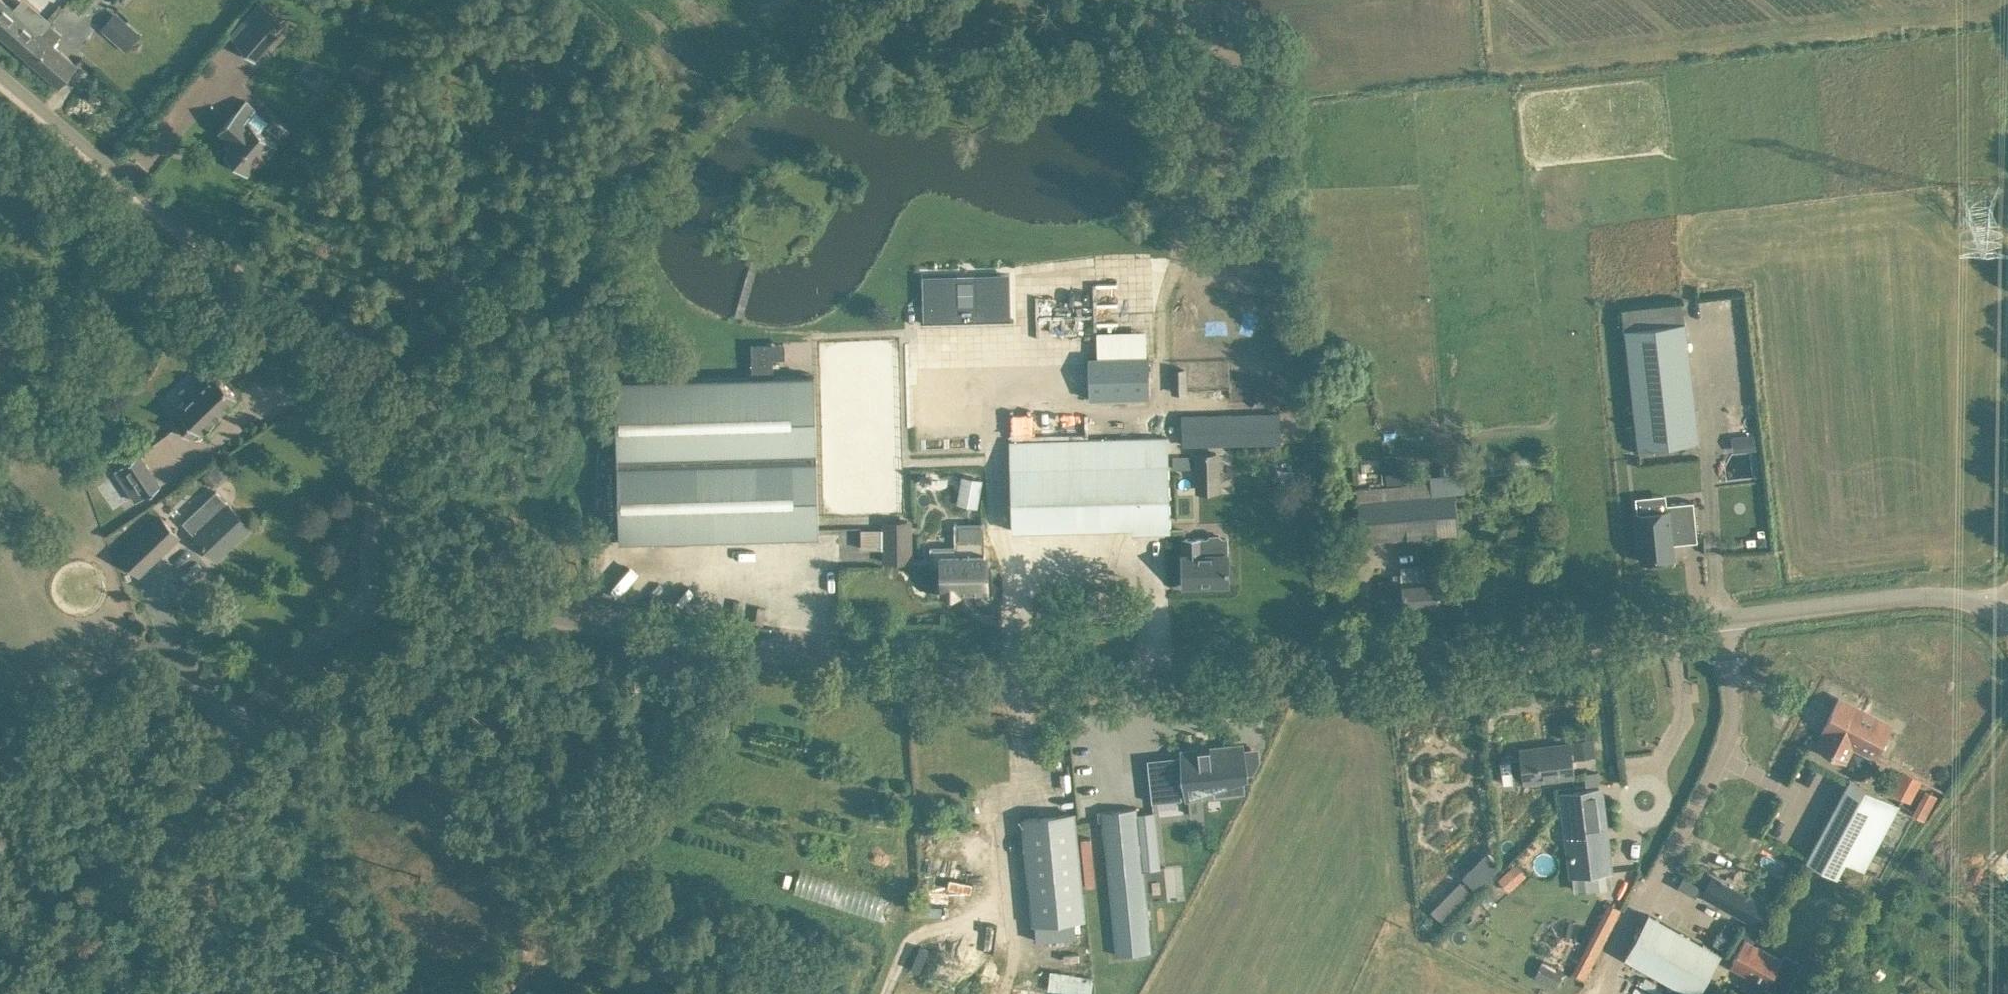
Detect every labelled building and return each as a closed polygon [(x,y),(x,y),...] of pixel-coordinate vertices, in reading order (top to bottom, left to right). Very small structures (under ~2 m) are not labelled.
[(46,20),(35,10),(26,19),(4,0),(0,0),(0,34),(21,52),(40,32),(38,30),(46,20)] [(238,41),(237,42),(256,59),(257,58),(256,57),(287,23),(269,7),(238,41)] [(40,32),(21,52),(59,86),(78,64),(54,43),(62,34),(46,20),(38,30),(40,32)] [(126,50),(136,40),(125,30),(116,41),(126,50)] [(246,98),(219,129),(230,139),(231,138),(234,141),(225,152),(248,172),(258,160),(261,163),(278,144),(261,129),(269,119),(255,107),(256,107),(246,98)] [(925,320),(921,320),(921,321),(1014,319),(1014,318),(1010,318),(1008,273),(976,274),(977,311),(957,312),(956,274),(924,275),(925,320)] [(1048,339),(1110,336),(1110,310),(1047,313),(1048,339)] [(1685,320),(1625,327),(1639,446),(1699,439),(1685,320)] [(773,344),(752,345),(753,378),(774,378),(773,344)] [(1148,355),(1088,356),(1089,397),(1149,395),(1148,355)] [(1170,366),(1171,389),(1187,389),(1186,365),(1170,366)] [(178,423),(190,436),(198,428),(200,430),(202,429),(204,431),(216,419),(214,417),(237,395),(209,366),(195,379),(202,386),(179,409),(186,416),(178,423)] [(620,539),(819,533),(815,377),(616,383),(620,539)] [(1731,450),(1755,449),(1753,410),(1729,411),(1731,450)] [(1183,415),(1184,443),(1281,441),(1280,412),(1183,415)] [(1010,440),(1012,528),(1132,525),(1133,531),(1171,529),(1168,436),(1010,440)] [(139,451),(115,468),(136,499),(161,483),(139,451)] [(1199,476),(1217,476),(1216,451),(1199,452),(1199,476)] [(1193,455),(1173,455),(1173,467),(1193,467),(1193,455)] [(214,488),(232,472),(221,460),(203,475),(214,488)] [(1394,461),(1385,462),(1387,482),(1405,480),(1408,480),(1406,460),(1394,461)] [(963,475),(960,489),(978,492),(981,479),(963,475)] [(1362,541),(1458,532),(1454,479),(1357,488),(1362,541)] [(217,489),(183,520),(216,556),(250,524),(217,489)] [(1668,508),(1636,512),(1641,559),(1658,557),(1674,556),(1673,542),(1698,539),(1694,500),(1667,502),(1668,508)] [(138,573),(179,534),(161,515),(120,554),(138,573)] [(883,527),(861,527),(861,547),(883,546),(883,560),(912,560),(911,519),(882,519),(883,527)] [(1184,553),(1182,553),(1183,584),(1185,584),(1184,580),(1211,580),(1211,584),(1229,583),(1228,552),(1227,552),(1227,536),(1222,536),(1219,534),(1211,534),(1208,537),(1184,537),(1184,553)] [(955,544),(931,545),(931,564),(941,563),(941,594),(961,593),(961,589),(964,589),(964,590),(966,590),(970,589),(970,590),(971,590),(971,589),(976,589),(976,590),(977,590),(977,589),(983,589),(983,590),(984,589),(988,589),(988,560),(985,560),(985,544),(984,544),(970,545),(970,544),(969,544),(955,544)] [(1402,578),(1381,580),(1381,589),(1383,609),(1441,605),(1440,585),(1438,562),(1419,564),(1420,577),(1402,578)] [(1868,717),(1837,701),(1815,745),(1845,761),(1854,744),(1875,754),(1881,741),(1882,742),(1885,736),(1884,735),(1890,723),(1870,713),(1868,717)] [(1593,736),(1571,739),(1573,755),(1595,752),(1593,736)] [(1522,756),(1502,758),(1504,782),(1524,780),(1554,776),(1574,774),(1572,759),(1570,742),(1521,748),(1522,756)] [(1183,754),(1147,757),(1152,800),(1182,797),(1181,793),(1186,793),(1187,793),(1187,794),(1188,797),(1189,797),(1187,781),(1212,778),(1213,778),(1213,780),(1214,794),(1245,791),(1244,779),(1244,775),(1241,744),(1210,747),(1210,746),(1198,748),(1183,750),(1183,754)] [(1902,768),(1891,790),(1910,800),(1922,779),(1902,768)] [(1597,770),(1584,772),(1586,784),(1599,783),(1597,770)] [(1864,869),(1899,804),(1849,777),(1805,858),(1837,875),(1846,857),(1864,869)] [(1573,873),(1609,869),(1599,787),(1563,791),(1573,873)] [(1137,813),(1136,806),(1103,810),(1117,953),(1151,950),(1142,868),(1160,866),(1155,811),(1137,813)] [(1074,812),(1024,817),(1026,837),(1028,861),(1035,923),(1036,939),(1076,935),(1074,919),(1085,918),(1074,812)] [(1470,867),(1462,875),(1477,889),(1485,881),(1470,867)] [(1509,867),(1498,878),(1509,890),(1520,879),(1509,867)] [(799,871),(794,892),(888,918),(894,897),(799,871)] [(1683,874),(1677,885),(1695,894),(1700,884),(1683,874)] [(1712,875),(1702,893),(1759,924),(1768,906),(1712,875)] [(1459,878),(1430,908),(1443,920),(1472,890),(1459,878)] [(1608,902),(1601,916),(1613,922),(1620,908),(1608,902)] [(1721,951),(1649,910),(1624,955),(1694,993),(1696,993),(1721,951)] [(1718,930),(1712,940),(1723,946),(1728,936),(1718,930)] [(1729,964),(1766,986),(1781,993),(1787,993),(1806,962),(1786,951),(1782,957),(1745,936),(1729,964)] [(1542,958),(1538,967),(1558,978),(1559,978),(1564,970),(1542,958)] [(1089,993),(1092,974),(1051,968),(1048,986),(1089,993)]
